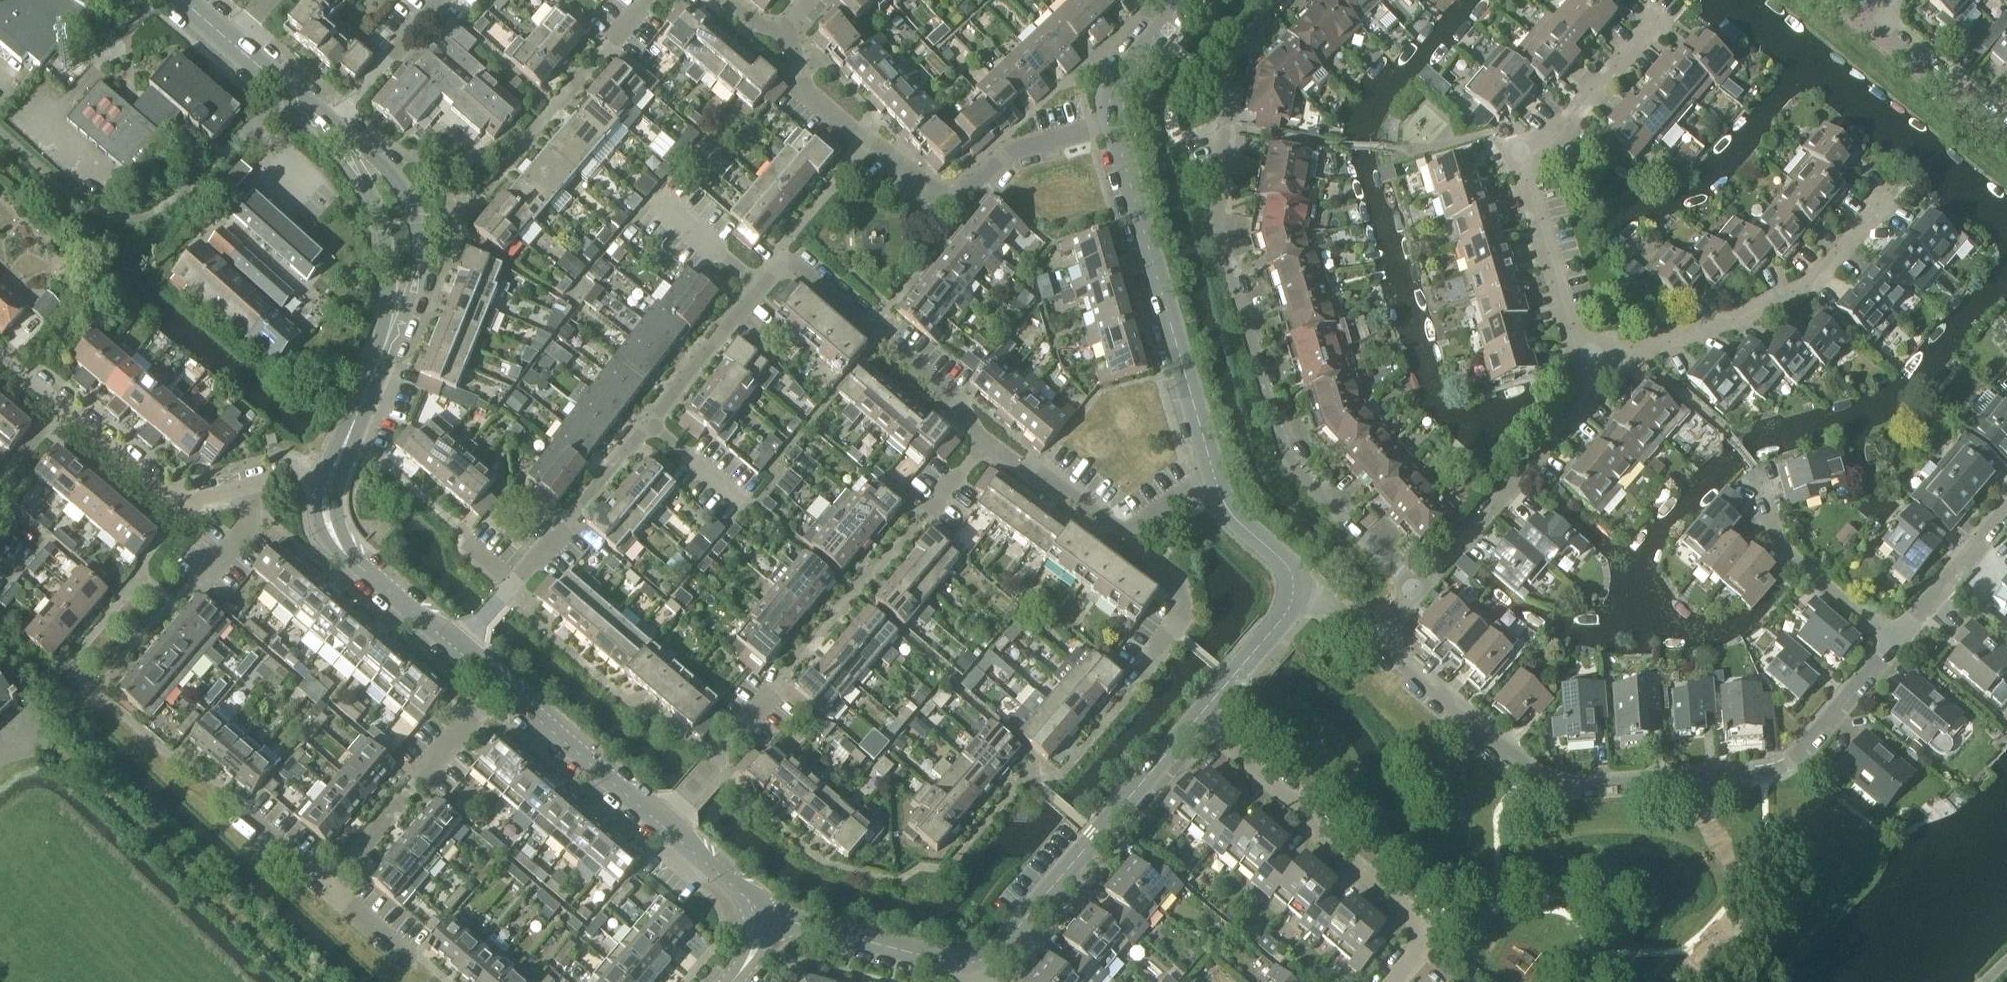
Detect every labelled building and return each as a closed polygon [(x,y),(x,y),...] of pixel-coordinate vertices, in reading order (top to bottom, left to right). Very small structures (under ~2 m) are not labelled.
[(21,63),(26,58),(38,68),(96,1),(97,2),(99,2),(100,2),(101,2),(102,1),(103,1),(103,0),(0,0),(0,45),(21,63)] [(359,48),(338,30),(334,36),(319,23),(324,18),(319,14),(326,6),(336,15),(348,1),(346,0),(308,0),(306,2),(283,29),(301,44),(316,57),(336,75),(344,81),(349,76),(355,81),(373,60),(359,48)] [(493,6),(499,12),(508,2),(506,0),(498,0),(493,6)] [(564,1),(559,6),(570,15),(574,11),(576,9),(565,0),(564,1)] [(750,0),(764,12),(774,0),(750,0)] [(889,0),(836,0),(831,5),(838,12),(832,17),(833,19),(812,40),(824,54),(831,47),(837,53),(831,58),(842,70),(863,50),(847,33),(864,17),(869,23),(891,1),(889,0)] [(1071,2),(1104,38),(1111,31),(1100,19),(1109,11),(1099,0),(1073,0),(1071,2)] [(1109,11),(1118,3),(1129,15),(1137,7),(1130,0),(1099,0),(1109,11)] [(1305,8),(1341,47),(1362,26),(1337,0),(1314,0),(1305,8)] [(1362,26),(1373,15),(1366,8),(1375,0),(1337,0),(1362,26)] [(1554,19),(1554,20),(1583,45),(1590,36),(1594,40),(1605,27),(1574,0),(1567,0),(1569,2),(1554,19)] [(1605,27),(1616,14),(1612,11),(1620,2),(1618,0),(1574,0),(1605,27)] [(1941,12),(1935,19),(1953,35),(1975,9),(1968,3),(1965,0),(1927,0),(1941,12)] [(975,9),(967,1),(959,9),(967,17),(975,9)] [(1104,38),(1071,2),(1055,17),(1077,41),(1086,32),(1097,44),(1104,38)] [(676,30),(661,47),(678,61),(683,55),(708,26),(682,3),(666,22),(676,30)] [(559,6),(540,29),(569,54),(592,27),(574,11),(570,15),(559,6)] [(1297,25),(1289,32),(1321,66),(1341,47),(1305,8),(1293,20),(1297,25)] [(2003,33),(2006,28),(2006,15),(2004,12),(1994,25),(2003,33)] [(1547,14),(1529,36),(1568,70),(1579,57),(1576,54),(1583,45),(1554,20),(1554,19),(1547,14)] [(904,23),(898,17),(890,25),(896,30),(904,23)] [(1055,17),(1039,31),(1073,67),(1080,61),(1069,49),(1077,41),(1055,17)] [(473,30),(479,35),(488,24),(482,19),(473,30)] [(485,71),(466,55),(476,45),(459,30),(449,21),(443,28),(454,37),(457,40),(454,44),(440,32),(426,47),(434,54),(415,75),(406,66),(372,105),(403,132),(412,122),(417,126),(441,98),(453,108),(451,111),(480,136),(484,131),(494,140),(507,125),(510,121),(521,109),(482,75),(485,71)] [(925,40),(933,48),(948,33),(941,25),(925,40)] [(1994,25),(1977,44),(1987,52),(2003,33),(1994,25)] [(708,26),(683,55),(694,64),(685,75),(691,80),(725,40),(708,26)] [(540,29),(526,45),(555,70),(569,54),(540,29)] [(1039,31),(1024,46),(1046,70),(1055,62),(1066,74),(1073,67),(1039,31)] [(1321,66),(1289,32),(1266,53),(1299,88),(1302,91),(1313,81),(1320,88),(1331,78),(1324,71),(1324,70),(1321,66)] [(880,34),(863,50),(842,70),(841,71),(848,79),(853,75),(862,85),(888,61),(878,50),(887,42),(880,34)] [(1691,41),(1680,54),(1712,83),(1719,88),(1731,74),(1724,69),(1732,60),(1719,49),(1721,47),(1708,36),(1706,38),(1702,35),(1695,45),(1691,41)] [(1990,55),(2006,70),(2006,35),(1990,55)] [(1529,36),(1511,57),(1510,58),(1535,79),(1546,88),(1554,79),(1557,82),(1568,70),(1529,36)] [(555,70),(526,45),(519,38),(504,56),(540,87),(555,70)] [(725,40),(691,80),(697,85),(706,74),(717,83),(741,54),(725,40)] [(1024,46),(1008,61),(1042,97),(1049,91),(1037,79),(1046,70),(1024,46)] [(1510,58),(1511,57),(1507,53),(1506,54),(1499,48),(1481,69),(1521,103),(1532,90),(1528,87),(1535,79),(1510,58)] [(954,57),(947,49),(941,54),(948,62),(954,57)] [(1299,88),(1266,53),(1264,51),(1252,63),(1247,87),(1255,89),(1251,113),(1258,115),(1256,125),(1280,130),(1282,119),(1291,120),(1296,91),(1299,88)] [(1680,54),(1677,51),(1670,60),(1666,57),(1655,70),(1694,104),(1712,83),(1680,54)] [(747,59),(741,54),(717,83),(734,98),(736,95),(761,66),(749,56),(747,59)] [(601,81),(631,106),(645,89),(635,80),(643,71),(642,70),(624,55),(601,81)] [(65,123),(126,175),(129,177),(162,138),(158,135),(177,113),(190,124),(188,127),(189,133),(197,134),(199,132),(213,144),(239,112),(175,58),(149,88),(153,92),(134,114),(98,84),(65,123)] [(899,72),(888,61),(862,85),(872,95),(867,100),(874,107),(914,70),(907,63),(899,72)] [(1008,61),(992,76),(1015,100),(1023,92),(1035,104),(1042,97),(1008,61)] [(787,88),(761,66),(736,95),(753,109),(761,99),(771,107),(787,88)] [(1521,103),(1481,69),(1463,91),(1498,122),(1506,113),(1510,116),(1521,103)] [(920,76),(914,70),(874,107),(881,114),(886,110),(895,120),(921,96),(911,85),(920,76)] [(1694,104),(1655,70),(1644,82),(1648,86),(1640,94),(1676,125),(1694,104)] [(1015,100),(992,76),(975,92),(980,97),(1007,125),(1010,127),(1017,120),(1006,108),(1015,100)] [(513,93),(522,83),(515,77),(506,87),(513,93)] [(601,81),(587,97),(619,125),(627,131),(641,115),(631,106),(601,81)] [(1676,125),(1640,94),(1633,103),(1629,100),(1619,112),(1658,146),(1676,125)] [(931,106),(921,96),(895,120),(905,130),(900,135),(908,143),(909,141),(931,121),(947,106),(940,98),(931,106)] [(580,111),(576,116),(605,141),(619,125),(587,97),(578,109),(580,111)] [(931,121),(909,141),(920,153),(926,148),(931,154),(924,160),(937,174),(959,153),(961,155),(967,149),(974,156),(994,138),(987,131),(994,124),(1000,131),(1007,125),(980,97),(969,108),(974,113),(947,138),(931,121)] [(698,127),(704,121),(692,111),(687,118),(698,127)] [(1611,128),(1603,138),(1632,163),(1633,164),(1649,145),(1654,150),(1658,146),(1619,112),(1607,125),(1611,128)] [(576,116),(562,133),(591,158),(605,141),(576,116)] [(1824,124),(1803,150),(1834,176),(1846,162),(1849,166),(1859,154),(1824,124)] [(679,139),(675,144),(684,152),(698,135),(689,128),(679,139)] [(738,135),(747,142),(752,135),(743,128),(738,135)] [(788,141),(824,171),(842,150),(822,134),(815,143),(798,129),(788,141)] [(591,158),(562,133),(548,149),(577,174),(591,158)] [(736,135),(728,144),(737,152),(745,143),(736,135)] [(824,171),(788,141),(783,147),(786,150),(774,164),(804,189),(807,186),(809,188),(824,171)] [(675,144),(662,160),(671,168),(684,152),(675,144)] [(1263,161),(1262,166),(1311,175),(1316,176),(1320,153),(1273,145),(1271,156),(1264,154),(1263,161)] [(1834,176),(1803,150),(1798,146),(1795,150),(1804,158),(1786,178),(1792,184),(1823,210),(1835,196),(1839,199),(1849,188),(1834,176)] [(548,149),(533,166),(563,191),(577,174),(548,149)] [(716,152),(704,166),(721,179),(733,166),(716,152)] [(1438,195),(1480,183),(1472,155),(1450,162),(1448,157),(1436,161),(1437,166),(1423,170),(1427,183),(1432,182),(1436,196),(1438,195)] [(224,201),(251,172),(241,163),(215,193),(224,201)] [(654,174),(660,180),(670,168),(664,163),(654,174)] [(804,189),(774,164),(757,184),(786,209),(804,189)] [(563,191),(533,166),(519,182),(549,207),(563,191)] [(1311,175),(1262,166),(1257,193),(1259,193),(1259,191),(1306,200),(1311,175)] [(634,186),(641,191),(646,196),(656,185),(643,175),(634,186)] [(549,207),(519,182),(515,187),(512,185),(503,196),(532,221),(531,222),(534,224),(549,207)] [(1480,183),(1438,195),(1446,222),(1453,220),(1488,209),(1488,208),(1480,183)] [(757,184),(740,204),(769,229),(786,209),(757,184)] [(1823,210),(1792,184),(1771,208),(1802,235),(1806,238),(1815,227),(1812,223),(1823,210)] [(1259,191),(1259,193),(1251,234),(1308,231),(1313,230),(1318,203),(1306,200),(1259,191)] [(244,197),(230,213),(307,281),(321,266),(317,262),(323,256),(254,194),(248,201),(244,197)] [(625,206),(632,212),(642,201),(635,195),(625,206)] [(503,196),(488,213),(518,238),(531,222),(532,221),(503,196)] [(984,209),(975,220),(1004,242),(1013,231),(1022,238),(1029,230),(986,197),(979,205),(984,209)] [(769,229),(740,204),(730,216),(741,225),(732,234),(751,250),(769,229)] [(1495,206),(1488,208),(1488,209),(1453,220),(1460,245),(1461,246),(1503,234),(1503,233),(1495,206)] [(1802,235),(1771,208),(1751,232),(1770,250),(1785,262),(1794,251),(1791,248),(1802,235)] [(611,223),(618,229),(628,218),(620,212),(611,223)] [(518,238),(488,213),(474,230),(503,255),(518,238)] [(1913,224),(1904,236),(1932,260),(1943,269),(1968,240),(1960,234),(1956,238),(1928,214),(1917,228),(1913,224)] [(1734,218),(1713,242),(1736,263),(1753,278),(1763,267),(1759,263),(1770,250),(1751,232),(1734,218)] [(962,227),(956,235),(998,269),(1004,262),(994,254),(1004,242),(975,220),(967,231),(962,227)] [(637,233),(631,228),(624,236),(630,241),(637,233)] [(596,239),(604,246),(613,235),(605,229),(596,239)] [(209,245),(221,256),(217,261),(201,246),(175,275),(275,365),(301,336),(225,267),(229,262),(281,310),(295,295),(222,230),(209,245)] [(1078,266),(1113,256),(1109,243),(1115,241),(1112,230),(1060,245),(1060,246),(1055,247),(1058,256),(1062,254),(1063,255),(1074,251),(1078,266)] [(1308,231),(1251,234),(1256,249),(1267,248),(1271,262),(1314,250),(1308,231)] [(1461,246),(1460,245),(1454,247),(1458,261),(1465,259),(1468,272),(1469,273),(1515,259),(1507,232),(1503,233),(1503,234),(1461,246)] [(954,247),(945,257),(973,280),(983,268),(992,276),(998,269),(956,235),(949,243),(954,247)] [(1705,236),(1684,260),(1701,276),(1718,291),(1728,279),(1724,276),(1736,263),(1713,242),(1705,236)] [(1932,260),(1904,236),(1892,249),(1888,246),(1878,258),(1882,261),(1910,286),(1932,260)] [(582,256),(590,262),(599,252),(591,245),(582,256)] [(1701,276),(1684,260),(1666,245),(1644,270),(1683,304),(1693,292),(1689,289),(1701,276)] [(619,248),(611,258),(617,264),(626,254),(619,248)] [(1318,248),(1314,250),(1271,262),(1264,264),(1271,288),(1325,272),(1318,248)] [(466,253),(458,274),(497,289),(507,293),(510,286),(497,281),(502,267),(466,253)] [(1082,280),(1071,284),(1073,292),(1125,277),(1122,268),(1117,269),(1113,256),(1078,266),(1082,280)] [(932,265),(925,273),(968,306),(973,299),(964,292),(973,280),(945,257),(937,268),(932,265)] [(1469,273),(1468,272),(1461,274),(1466,288),(1472,286),(1476,300),(1519,287),(1519,288),(1524,287),(1515,259),(1469,273)] [(1631,260),(1621,272),(1635,284),(1645,271),(1631,260)] [(565,278),(572,284),(585,268),(578,261),(570,271),(562,264),(556,271),(565,278)] [(601,261),(589,275),(599,283),(611,269),(601,261)] [(1910,286),(1882,261),(1871,274),(1867,270),(1857,283),(1861,286),(1889,310),(1910,286)] [(1016,272),(1007,264),(1002,271),(1011,278),(1016,272)] [(698,280),(717,295),(725,285),(706,270),(698,280)] [(687,271),(673,289),(704,313),(717,295),(698,280),(687,271)] [(1332,295),(1325,272),(1271,288),(1275,300),(1279,298),(1282,309),(1332,295)] [(968,306),(925,273),(919,280),(924,284),(915,295),(943,318),(953,306),(962,313),(968,306)] [(497,289),(458,274),(453,287),(456,288),(453,295),(489,310),(497,289)] [(1128,287),(1125,277),(1073,292),(1064,295),(1066,304),(1087,298),(1092,312),(1126,302),(1122,289),(1128,287)] [(572,284),(565,278),(555,290),(563,295),(572,284)] [(0,282),(0,333),(2,336),(28,308),(0,282)] [(782,310),(800,290),(791,282),(773,302),(782,310)] [(595,285),(583,302),(591,308),(603,291),(595,285)] [(1847,294),(1836,307),(1867,334),(1863,339),(1871,346),(1897,317),(1889,310),(1861,286),(1851,297),(1847,294)] [(1527,315),(1519,288),(1519,287),(1476,300),(1484,326),(1520,316),(1520,317),(1527,315)] [(673,289),(660,306),(691,330),(704,313),(673,289)] [(1051,289),(1040,292),(1043,301),(1053,298),(1051,289)] [(800,290),(782,310),(766,329),(772,334),(781,324),(808,348),(834,319),(800,290)] [(31,312),(42,323),(59,305),(47,294),(31,312)] [(453,295),(445,315),(481,330),(489,310),(453,295)] [(943,318),(915,295),(906,306),(902,302),(895,311),(937,345),(943,337),(934,329),(943,318)] [(1332,295),(1282,309),(1278,311),(1281,323),(1286,321),(1290,334),(1290,335),(1334,322),(1334,324),(1340,322),(1332,295)] [(558,300),(553,313),(565,317),(572,308),(558,300)] [(1126,302),(1092,312),(1096,326),(1084,330),(1087,339),(1139,324),(1136,314),(1130,316),(1126,302)] [(691,330),(660,306),(658,304),(644,321),(674,345),(679,339),(681,342),(691,330)] [(552,312),(547,325),(556,329),(558,327),(565,317),(553,313),(552,312)] [(439,320),(434,334),(472,350),(481,330),(445,315),(443,321),(439,320)] [(1484,326),(1477,328),(1485,355),(1527,343),(1520,317),(1520,316),(1484,326)] [(1803,328),(1794,339),(1817,360),(1825,368),(1847,342),(1818,318),(1807,331),(1803,328)] [(557,336),(565,343),(578,325),(570,319),(557,336)] [(867,348),(834,319),(808,348),(842,377),(867,348)] [(644,321),(631,339),(661,362),(674,345),(644,321)] [(1290,334),(1285,335),(1292,360),(1341,346),(1350,343),(1344,321),(1340,322),(1334,324),(1334,322),(1290,335),(1290,334)] [(1139,324),(1087,339),(1089,347),(1101,344),(1105,358),(1139,349),(1136,335),(1141,333),(1139,324)] [(539,330),(530,349),(538,352),(551,336),(539,330)] [(1768,340),(1758,351),(1783,374),(1796,385),(1817,360),(1794,339),(1783,330),(1771,343),(1768,340)] [(740,340),(724,360),(755,384),(757,386),(765,392),(778,374),(757,358),(765,348),(756,342),(753,340),(745,333),(740,340)] [(79,386),(111,348),(95,334),(72,360),(82,368),(72,380),(79,386)] [(472,350),(434,334),(428,347),(431,348),(429,355),(464,370),(472,350)] [(661,362),(631,339),(617,356),(648,379),(661,362)] [(1783,374),(1758,351),(1747,342),(1736,356),(1732,353),(1723,364),(1748,387),(1761,398),(1783,374)] [(1527,343),(1485,355),(1483,356),(1491,383),(1500,380),(1501,384),(1514,380),(1513,377),(1535,370),(1527,343)] [(1341,346),(1292,360),(1300,387),(1306,386),(1349,372),(1341,346)] [(530,349),(526,347),(520,362),(528,365),(538,352),(530,349)] [(111,348),(79,386),(86,392),(96,380),(105,388),(128,362),(111,348)] [(988,402),(1012,374),(1001,364),(1008,355),(1001,349),(966,390),(974,397),(978,393),(988,402)] [(1139,349),(1105,358),(1109,373),(1097,376),(1100,386),(1152,371),(1149,360),(1143,362),(1139,349)] [(115,397),(105,408),(112,414),(144,376),(151,368),(135,354),(128,362),(105,388),(115,397)] [(1748,387),(1723,364),(1712,354),(1700,368),(1697,365),(1686,377),(1717,403),(1712,409),(1722,417),(1748,387)] [(429,355),(416,387),(418,388),(424,390),(438,397),(440,393),(474,407),(478,400),(478,399),(456,390),(464,370),(429,355)] [(545,355),(537,365),(547,373),(555,362),(545,355)] [(617,356),(604,373),(635,396),(648,379),(617,356)] [(755,384),(724,360),(715,372),(717,375),(713,380),(744,404),(757,386),(755,384)] [(847,420),(881,380),(864,365),(839,395),(850,404),(841,415),(847,420)] [(507,376),(517,380),(519,377),(521,369),(511,366),(507,376)] [(531,371),(523,382),(530,388),(536,386),(542,379),(531,371)] [(1353,371),(1349,372),(1306,386),(1312,406),(1309,407),(1316,429),(1361,404),(1363,404),(1353,371)] [(604,373),(591,390),(622,414),(635,396),(604,373)] [(1023,384),(1012,374),(988,402),(999,411),(995,415),(1003,422),(1038,381),(1031,375),(1023,384)] [(161,390),(144,376),(112,414),(119,420),(129,408),(138,416),(161,390)] [(744,404),(713,380),(700,397),(730,421),(744,404)] [(897,394),(881,380),(847,420),(853,425),(862,414),(872,423),(897,394)] [(1038,381),(1003,422),(1010,428),(1014,424),(1025,433),(1049,406),(1037,396),(1045,387),(1038,381)] [(1626,410),(1663,441),(1676,427),(1677,428),(1690,413),(1681,406),(1678,410),(1644,381),(1634,393),(1638,396),(1626,410)] [(161,390),(138,416),(148,425),(138,436),(145,442),(177,404),(161,390)] [(622,414),(591,390),(578,408),(608,431),(622,414)] [(505,405),(517,414),(528,401),(516,391),(505,405)] [(1970,411),(1979,419),(1970,429),(2006,460),(2006,459),(2006,408),(1996,399),(1996,400),(1986,392),(1970,411)] [(897,394),(872,423),(889,438),(914,408),(897,394)] [(700,397),(679,425),(698,440),(706,430),(717,439),(725,445),(738,427),(730,421),(700,397)] [(14,412),(0,400),(0,429),(14,412)] [(478,400),(474,407),(485,413),(489,406),(478,400)] [(177,404),(145,442),(152,448),(162,436),(171,444),(194,418),(177,404)] [(1361,404),(1316,429),(1310,431),(1325,446),(1330,441),(1343,455),(1375,425),(1368,418),(1371,415),(1361,404)] [(1060,415),(1049,406),(1025,433),(1036,442),(1032,446),(1040,454),(1075,413),(1068,406),(1060,415)] [(231,407),(210,432),(194,451),(201,457),(211,465),(243,428),(235,422),(241,415),(231,407)] [(608,431),(578,408),(565,425),(595,448),(608,431)] [(919,413),(914,408),(889,438),(906,452),(908,449),(933,420),(921,410),(919,413)] [(1611,420),(1602,431),(1636,461),(1635,462),(1642,467),(1663,441),(1626,410),(1615,423),(1611,420)] [(0,429),(0,445),(9,453),(32,427),(14,412),(0,429)] [(786,428),(792,434),(802,423),(795,417),(786,428)] [(210,432),(194,418),(171,444),(181,453),(176,458),(190,470),(201,457),(194,451),(210,432)] [(959,442),(933,420),(908,449),(925,463),(933,453),(943,462),(959,442)] [(1378,422),(1375,425),(1343,455),(1341,457),(1357,474),(1394,440),(1378,422)] [(421,468),(446,439),(429,424),(419,435),(410,427),(394,445),(421,468)] [(507,433),(515,440),(523,431),(516,424),(507,433)] [(595,448),(565,425),(551,442),(554,445),(585,468),(594,456),(591,454),(595,448)] [(1596,445),(1584,459),(1615,485),(1616,485),(1635,462),(1636,461),(1602,431),(1592,442),(1596,445)] [(762,445),(773,455),(782,445),(771,435),(762,445)] [(1938,467),(1974,497),(2001,466),(1965,435),(1938,467)] [(1397,436),(1394,440),(1357,474),(1373,492),(1408,460),(1400,452),(1406,446),(1397,436)] [(446,439),(421,468),(437,482),(471,442),(465,437),(456,448),(446,439)] [(475,438),(471,442),(437,482),(454,496),(479,467),(468,458),(477,447),(476,447),(480,442),(475,438)] [(585,468),(554,445),(541,462),(572,485),(585,468)] [(795,445),(786,456),(793,463),(802,452),(795,445)] [(846,454),(850,457),(857,463),(862,457),(852,447),(846,454)] [(52,489),(74,463),(57,448),(35,475),(52,489)] [(1777,467),(1788,507),(1829,495),(1825,484),(1847,478),(1839,450),(1816,456),(1817,460),(1793,467),(1792,463),(1777,467)] [(655,453),(632,479),(662,504),(676,487),(665,478),(674,469),(655,453)] [(1615,485),(1584,459),(1572,472),(1569,469),(1559,481),(1600,516),(1622,490),(1616,485),(1615,485)] [(1654,459),(1646,468),(1656,477),(1664,468),(1654,459)] [(1408,460),(1373,492),(1365,500),(1379,516),(1385,511),(1398,525),(1436,490),(1408,460)] [(572,485),(541,462),(527,479),(539,488),(531,497),(551,512),(572,485)] [(91,477),(74,463),(52,489),(68,503),(91,477)] [(1927,479),(1911,498),(1947,529),(1974,497),(1938,467),(1936,470),(1931,465),(1922,475),(1927,479)] [(496,482),(479,467),(454,496),(480,519),(496,500),(487,492),(496,482)] [(879,482),(882,479),(885,476),(875,467),(869,474),(876,479),(879,482)] [(985,496),(1000,476),(990,469),(975,488),(985,496)] [(785,476),(776,487),(784,494),(794,483),(785,476)] [(1000,476),(985,496),(977,507),(995,520),(1017,489),(1000,476)] [(91,477),(68,503),(85,518),(107,491),(91,477)] [(879,482),(876,479),(872,483),(869,485),(861,478),(849,492),(855,497),(887,525),(909,498),(890,482),(888,484),(882,479),(879,482)] [(662,504),(632,479),(618,496),(647,521),(662,504)] [(1035,503),(1017,489),(995,520),(1012,533),(1035,503)] [(1452,508),(1436,490),(1398,525),(1406,534),(1412,529),(1420,538),(1434,525),(1437,528),(1446,519),(1444,516),(1452,508)] [(1731,529),(1738,521),(1730,514),(1741,501),(1727,490),(1684,541),(1704,559),(1705,559),(1731,529)] [(107,491),(85,518),(101,532),(124,505),(107,491)] [(847,491),(833,507),(870,539),(874,534),(877,536),(887,525),(855,497),(849,492),(848,493),(847,491)] [(647,521),(618,496),(614,501),(611,499),(601,510),(633,538),(647,521)] [(761,505),(770,513),(775,506),(766,499),(761,505)] [(29,516),(34,510),(25,502),(20,508),(29,516)] [(1035,503),(1012,533),(1030,546),(1053,515),(1035,503)] [(140,519),(124,505),(101,532),(118,546),(140,519)] [(855,556),(870,539),(833,507),(824,518),(822,517),(817,523),(855,556)] [(1932,524),(1914,508),(1882,544),(1901,560),(1893,569),(1908,582),(1938,547),(1923,534),(1932,524)] [(34,510),(29,516),(38,524),(43,518),(34,510)] [(633,538),(601,510),(578,536),(598,553),(601,549),(610,556),(615,551),(623,558),(637,542),(633,538)] [(1053,515),(1030,546),(1047,559),(1070,528),(1053,515)] [(1536,518),(1519,539),(1518,539),(1543,561),(1548,566),(1555,557),(1561,556),(1567,550),(1572,549),(1579,555),(1587,546),(1556,519),(1548,528),(1536,518)] [(140,519),(118,546),(135,560),(157,534),(140,519)] [(855,556),(817,523),(802,540),(841,573),(855,556)] [(938,523),(916,549),(945,574),(959,558),(949,549),(957,539),(938,523)] [(735,524),(728,533),(726,535),(732,540),(741,530),(735,524)] [(1070,528),(1047,559),(1065,572),(1088,541),(1070,528)] [(1705,559),(1704,559),(1696,568),(1708,578),(1711,574),(1722,583),(1726,579),(1752,548),(1753,547),(1731,529),(1705,559)] [(703,539),(711,545),(718,537),(710,530),(703,539)] [(62,544),(67,539),(58,531),(53,536),(62,544)] [(1518,539),(1519,539),(1513,534),(1494,556),(1506,566),(1497,576),(1516,592),(1543,561),(1518,539)] [(67,539),(62,544),(71,553),(77,547),(67,539)] [(701,557),(710,546),(704,541),(695,551),(701,557)] [(721,541),(712,552),(718,557),(727,547),(721,541)] [(1088,541),(1065,572),(1082,585),(1105,554),(1088,541)] [(269,584),(290,559),(274,545),(252,570),(269,584)] [(1773,566),(1752,548),(1726,579),(1746,596),(1740,602),(1750,610),(1770,587),(1761,580),(1773,566)] [(945,574),(916,549),(906,561),(908,563),(904,569),(933,594),(948,577),(945,574)] [(43,550),(35,560),(41,565),(49,556),(43,550)] [(1123,567),(1105,554),(1082,585),(1100,598),(1123,567)] [(785,557),(780,563),(820,597),(834,580),(805,555),(796,566),(785,557)] [(94,572),(100,566),(90,558),(85,564),(94,572)] [(706,558),(697,569),(703,574),(712,564),(706,558)] [(290,559),(269,584),(262,592),(277,604),(305,572),(290,559)] [(41,565),(35,560),(27,569),(33,574),(41,565)] [(682,579),(691,569),(685,563),(675,573),(682,579)] [(820,597),(780,563),(775,569),(777,571),(767,582),(776,589),(805,614),(820,597)] [(100,566),(94,572),(104,581),(109,574),(100,566)] [(1140,580),(1123,567),(1100,598),(1117,611),(1140,580)] [(933,594),(904,569),(890,585),(930,619),(935,613),(924,604),(933,594)] [(67,587),(93,609),(107,592),(81,570),(67,587)] [(641,580),(629,571),(624,578),(635,587),(641,580)] [(320,585),(305,572),(277,604),(292,618),(320,585)] [(568,574),(559,585),(543,604),(560,618),(593,580),(585,573),(577,582),(568,574)] [(543,604),(559,585),(549,577),(533,596),(543,604)] [(593,580),(560,618),(576,632),(601,603),(592,595),(600,586),(593,580)] [(1149,587),(1140,580),(1117,611),(1129,620),(1120,631),(1127,636),(1154,599),(1160,604),(1167,595),(1152,584),(1149,587)] [(1991,599),(2006,613),(2006,581),(1991,599)] [(15,583),(7,593),(13,598),(21,589),(15,583)] [(336,598),(320,585),(292,618),(307,631),(336,598)] [(656,594),(645,585),(639,592),(650,601),(656,594)] [(930,619),(890,585),(875,602),(904,627),(914,616),(925,625),(930,619)] [(93,609),(67,587),(53,603),(79,626),(93,609)] [(680,589),(673,598),(685,607),(692,599),(680,589)] [(776,589),(762,605),(792,630),(805,614),(776,589)] [(1039,590),(1033,597),(1042,604),(1048,596),(1039,590)] [(7,593),(0,601),(0,603),(5,607),(13,598),(7,593)] [(1433,611),(1417,629),(1428,639),(1421,647),(1431,656),(1470,610),(1463,604),(1460,607),(1446,595),(1446,596),(1443,594),(1430,609),(1433,611)] [(197,597),(183,613),(217,641),(230,625),(197,597)] [(352,612),(336,598),(307,631),(324,645),(352,612)] [(1797,637),(1820,657),(1827,650),(1840,660),(1858,639),(1837,621),(1839,620),(1814,599),(1799,617),(1808,625),(1797,637)] [(221,608),(230,616),(235,609),(226,601),(221,608)] [(681,609),(670,601),(664,608),(675,616),(681,609)] [(79,626),(53,603),(38,620),(65,642),(79,626)] [(618,617),(601,603),(576,632),(593,646),(618,617)] [(792,630),(762,605),(748,622),(751,625),(780,650),(790,638),(787,635),(792,630)] [(854,627),(894,661),(895,660),(901,665),(905,660),(889,646),(898,635),(869,610),(854,627)] [(1482,619),(1470,610),(1431,656),(1441,664),(1449,655),(1461,665),(1464,662),(1463,661),(1488,633),(1488,632),(1478,624),(1482,619)] [(368,626),(352,612),(324,645),(340,659),(368,626)] [(217,641),(183,613),(170,628),(204,657),(217,641)] [(618,617),(593,646),(609,660),(634,631),(618,617)] [(1009,629),(1003,635),(1012,643),(1026,626),(1024,624),(1018,619),(1009,629)] [(65,642),(38,620),(24,637),(50,659),(65,642)] [(251,634),(257,628),(249,621),(243,627),(251,634)] [(1990,698),(2001,707),(2006,701),(2006,688),(2002,684),(2003,683),(1999,680),(2006,671),(2006,655),(1970,623),(1956,640),(1963,646),(1948,662),(1990,698)] [(1488,633),(1463,661),(1464,662),(1474,671),(1466,680),(1480,691),(1499,669),(1496,667),(1516,643),(1495,624),(1488,632),(1488,633)] [(780,650),(751,625),(732,646),(742,655),(738,659),(757,676),(780,650)] [(384,639),(368,626),(340,659),(356,672),(384,639)] [(854,627),(840,643),(869,668),(878,658),(889,667),(894,661),(854,627)] [(170,628),(157,644),(191,672),(204,657),(170,628)] [(267,636),(257,628),(251,634),(261,643),(267,636)] [(991,629),(984,637),(991,642),(997,635),(991,629)] [(634,631),(609,660),(626,675),(651,645),(634,631)] [(1774,645),(1784,653),(1766,674),(1798,701),(1816,680),(1795,662),(1803,652),(1783,635),(1774,645)] [(991,642),(984,637),(978,644),(984,650),(991,642)] [(1002,637),(993,648),(999,653),(1009,642),(1002,637)] [(277,638),(268,649),(282,661),(288,654),(280,647),(280,641),(277,638)] [(398,652),(384,639),(356,672),(370,684),(398,652)] [(869,668),(840,643),(826,660),(855,685),(869,668)] [(157,644),(144,659),(177,688),(191,672),(157,644)] [(626,675),(639,686),(652,697),(666,709),(679,720),(702,740),(719,719),(710,711),(726,692),(720,687),(711,697),(704,691),(691,679),(677,668),(664,657),(651,645),(626,675)] [(1066,661),(1107,696),(1130,670),(1111,653),(1103,663),(1093,654),(1092,655),(1086,650),(1082,654),(1077,649),(1066,661)] [(398,652),(370,684),(386,698),(414,665),(398,652)] [(966,679),(961,685),(970,693),(975,686),(984,676),(983,675),(991,666),(1008,681),(1014,674),(989,652),(975,668),(966,679)] [(288,654),(282,661),(292,669),(297,663),(288,654)] [(956,664),(966,671),(974,661),(965,654),(956,664)] [(250,656),(242,665),(248,670),(256,660),(250,656)] [(273,672),(278,666),(270,658),(264,665),(273,672)] [(144,659),(131,675),(164,703),(177,688),(144,659)] [(819,662),(809,674),(841,702),(855,685),(826,660),(821,665),(819,662)] [(1107,696),(1066,661),(1057,672),(1061,675),(1056,681),(1061,685),(1090,710),(1095,705),(1098,708),(1107,696)] [(248,670),(242,665),(234,675),(240,679),(248,670)] [(429,678),(414,665),(386,698),(401,711),(429,678)] [(278,666),(273,672),(283,681),(289,675),(278,666)] [(312,691),(318,684),(309,676),(310,674),(304,669),(299,675),(305,681),(303,683),(312,691)] [(841,702),(809,674),(786,700),(805,717),(814,707),(824,716),(827,719),(834,720),(845,706),(841,702)] [(1495,704),(1516,722),(1532,703),(1541,711),(1551,700),(1521,674),(1495,704)] [(164,703),(131,675),(117,691),(151,719),(164,703)] [(1892,714),(1927,744),(1926,745),(1935,753),(1940,756),(1945,755),(1949,752),(1951,748),(1951,742),(1948,738),(1944,735),(1961,715),(1914,675),(1899,693),(1905,699),(1892,714)] [(429,678),(401,711),(418,725),(446,693),(429,678)] [(1642,680),(1642,685),(1613,687),(1617,738),(1647,735),(1645,712),(1659,711),(1656,679),(1642,680)] [(1714,708),(1712,688),(1712,680),(1699,681),(1699,687),(1686,688),(1686,692),(1673,693),(1676,733),(1703,731),(1702,708),(1714,708)] [(220,681),(212,691),(218,696),(226,686),(220,681)] [(312,691),(303,683),(298,689),(307,697),(312,691)] [(327,692),(318,684),(312,691),(321,699),(327,692)] [(1565,719),(1553,720),(1554,739),(1594,736),(1592,713),(1604,712),(1602,684),(1562,687),(1565,719)] [(1061,685),(1047,702),(1076,727),(1090,710),(1061,685)] [(11,706),(14,709),(17,705),(0,686),(0,716),(11,706)] [(912,699),(920,705),(922,703),(930,693),(922,687),(912,699)] [(1759,697),(1759,687),(1721,690),(1725,742),(1762,739),(1761,719),(1773,718),(1771,696),(1759,697)] [(942,689),(931,702),(940,710),(951,698),(942,689)] [(218,696),(212,691),(203,701),(210,706),(218,696)] [(312,691),(307,697),(316,705),(321,699),(312,691)] [(1035,691),(1021,708),(1022,709),(1062,743),(1076,727),(1047,702),(1035,691)] [(345,715),(351,708),(342,701),(336,707),(345,715)] [(929,702),(920,713),(926,718),(935,708),(929,702)] [(351,708),(345,715),(354,723),(360,716),(365,710),(356,703),(351,708)] [(204,756),(226,729),(234,721),(217,707),(187,741),(204,756)] [(1062,743),(1022,709),(1017,715),(1028,724),(1018,735),(1048,760),(1062,743)] [(905,710),(896,720),(903,726),(912,715),(905,710)] [(185,722),(191,727),(199,718),(193,713),(185,722)] [(320,715),(312,724),(319,729),(327,720),(320,715)] [(903,726),(896,720),(887,731),(894,736),(903,726)] [(226,729),(204,756),(219,769),(242,742),(249,734),(234,721),(226,729)] [(191,727),(185,722),(178,731),(184,736),(191,727)] [(827,735),(831,730),(835,726),(834,725),(822,722),(817,727),(827,735)] [(319,729),(312,724),(304,732),(311,738),(319,729)] [(991,725),(976,741),(1008,769),(1017,758),(1015,756),(1020,750),(991,725)] [(376,742),(382,735),(372,727),(367,733),(376,742)] [(1836,766),(1878,803),(1892,787),(1898,792),(1913,775),(1865,733),(1836,766)] [(242,742),(219,769),(234,782),(257,756),(263,748),(264,747),(249,734),(242,742)] [(391,743),(382,735),(376,742),(386,750),(391,743)] [(486,783),(514,750),(498,736),(470,770),(486,783)] [(900,736),(893,745),(901,751),(908,743),(900,736)] [(361,737),(347,753),(354,759),(380,782),(394,766),(361,737)] [(873,749),(879,754),(888,743),(883,738),(873,749)] [(850,757),(856,750),(844,740),(839,747),(850,757)] [(1008,769),(976,741),(962,758),(991,783),(996,778),(998,780),(1008,769)] [(263,748),(257,756),(234,782),(250,796),(280,762),(263,748)] [(762,792),(787,762),(771,748),(762,758),(753,750),(736,769),(762,792)] [(530,764),(514,750),(486,783),(502,797),(530,764)] [(865,758),(856,750),(850,757),(860,765),(865,758)] [(290,759),(296,765),(303,756),(297,751),(290,759)] [(877,764),(887,773),(893,766),(883,757),(877,764)] [(943,760),(937,765),(977,800),(991,783),(962,758),(953,768),(943,760)] [(296,765),(290,759),(282,768),(288,774),(296,765)] [(354,759),(341,775),(367,798),(380,782),(354,759)] [(790,760),(787,762),(762,792),(774,802),(776,799),(781,803),(807,774),(790,760)] [(530,764),(502,797),(517,810),(546,777),(530,764)] [(887,773),(877,764),(872,769),(883,779),(887,773)] [(977,800),(937,765),(932,771),(943,780),(933,791),(962,817),(977,800)] [(1190,824),(1223,786),(1208,772),(1198,784),(1189,776),(1162,807),(1172,815),(1176,812),(1190,824)] [(807,774),(781,803),(798,818),(823,788),(807,774)] [(367,798),(341,775),(328,790),(354,812),(367,798)] [(546,777),(517,810),(533,824),(561,790),(546,777)] [(271,782),(263,791),(269,796),(277,788),(271,782)] [(354,812),(328,790),(320,783),(307,799),(308,800),(341,828),(354,812)] [(962,817),(933,791),(926,785),(911,801),(922,810),(951,835),(961,824),(958,821),(962,817)] [(1223,786),(1190,824),(1205,837),(1202,841),(1212,849),(1238,818),(1229,811),(1239,799),(1223,786)] [(840,802),(823,788),(798,818),(814,832),(840,802)] [(577,804),(561,790),(533,824),(548,837),(577,804)] [(460,813),(466,807),(457,799),(451,805),(460,813)] [(308,800),(293,817),(326,845),(341,828),(308,800)] [(435,800),(421,816),(447,837),(460,821),(435,800)] [(840,802),(814,832),(831,846),(856,817),(840,802)] [(592,817),(577,804),(548,837),(564,850),(592,817)] [(475,815),(466,807),(460,813),(470,822),(475,815)] [(864,807),(856,817),(831,846),(848,860),(864,842),(869,847),(884,830),(884,825),(864,807)] [(951,835),(922,810),(902,833),(913,842),(918,836),(937,852),(951,835)] [(1238,818),(1212,849),(1221,857),(1224,853),(1239,866),(1272,827),(1256,814),(1246,826),(1238,818)] [(447,837),(421,816),(407,832),(440,860),(441,861),(455,845),(447,837)] [(608,831),(592,817),(564,850),(579,864),(608,831)] [(1272,827),(1239,866),(1254,879),(1251,882),(1260,890),(1286,860),(1278,853),(1288,841),(1272,827)] [(488,844),(493,838),(483,830),(478,836),(488,844)] [(623,844),(608,831),(579,864),(595,877),(601,870),(623,844)] [(407,832),(395,847),(427,874),(440,860),(407,832)] [(493,838),(488,844),(498,852),(503,846),(493,838)] [(623,844),(601,870),(618,884),(640,858),(623,844)] [(427,874),(395,847),(381,863),(415,892),(429,876),(427,874)] [(523,867),(528,860),(519,852),(518,853),(513,849),(508,854),(523,867)] [(1286,860),(1260,890),(1270,899),(1273,895),(1288,908),(1321,869),(1305,856),(1295,867),(1286,860)] [(490,858),(482,868),(489,874),(498,864),(490,858)] [(537,868),(528,860),(523,867),(532,875),(537,868)] [(1132,860),(1119,876),(1157,909),(1170,894),(1174,897),(1182,887),(1152,861),(1144,870),(1132,860)] [(415,892),(381,863),(367,879),(401,908),(415,892)] [(513,877),(519,871),(510,863),(504,869),(513,877)] [(489,874),(482,868),(473,878),(481,884),(489,874)] [(1336,883),(1321,869),(1288,908),(1302,920),(1299,924),(1309,932),(1335,902),(1326,894),(1336,883)] [(528,878),(519,871),(513,877),(522,885),(528,878)] [(1157,909),(1119,876),(1105,892),(1117,902),(1109,910),(1140,937),(1148,927),(1144,924),(1157,909)] [(554,894),(559,887),(550,879),(544,886),(554,894)] [(627,881),(619,891),(625,896),(633,887),(627,881)] [(450,896),(457,902),(465,893),(458,887),(450,896)] [(569,895),(559,887),(554,894),(563,901),(569,895)] [(544,904),(550,897),(541,889),(535,896),(544,904)] [(625,896),(619,891),(611,900),(617,906),(625,896)] [(457,902),(450,896),(442,906),(449,912),(457,902)] [(559,905),(550,897),(544,904),(554,912),(559,905)] [(644,913),(678,942),(692,926),(658,897),(644,913)] [(1344,909),(1335,902),(1309,932),(1318,940),(1321,937),(1336,949),(1369,911),(1353,897),(1344,909)] [(544,906),(536,916),(546,924),(554,914),(544,906)] [(586,921),(591,914),(582,907),(577,913),(586,921)] [(1140,937),(1109,910),(1102,919),(1090,909),(1077,925),(1116,958),(1128,943),(1132,946),(1140,937)] [(1224,916),(1233,923),(1238,916),(1229,909),(1224,916)] [(1369,911),(1336,949),(1351,962),(1348,966),(1358,974),(1384,944),(1375,936),(1385,924),(1369,911)] [(428,946),(445,959),(473,926),(457,912),(428,946)] [(600,913),(592,922),(598,928),(606,919),(600,913)] [(678,942),(644,913),(631,929),(665,957),(678,942)] [(568,924),(576,931),(582,925),(574,917),(568,924)] [(431,918),(423,928),(430,934),(439,924),(431,918)] [(598,928),(592,922),(584,932),(590,937),(598,928)] [(1077,925),(1063,940),(1075,950),(1068,959),(1095,981),(1101,981),(1106,976),(1103,973),(1116,958),(1077,925)] [(473,926),(445,959),(460,973),(489,940),(473,926)] [(631,929),(618,945),(656,977),(666,966),(661,962),(665,957),(631,929)] [(489,940),(460,973),(471,981),(479,981),(504,952),(508,947),(493,934),(489,940)] [(569,941),(561,950),(567,955),(575,946),(569,941)] [(605,960),(631,981),(652,981),(656,977),(618,945),(605,960)] [(567,955),(561,950),(553,960),(559,965),(567,955)] [(1272,957),(1280,963),(1285,958),(1277,951),(1272,957)] [(479,981),(506,981),(520,966),(504,952),(479,981)] [(1068,959),(1060,967),(1049,958),(1035,973),(1046,981),(1095,981),(1068,959)] [(605,960),(591,976),(599,981),(631,981),(605,960)] [(506,981),(534,981),(536,980),(520,966),(506,981)] [(1269,981),(1292,981),(1275,967),(1266,977),(1270,980),(1269,981)] [(1035,973),(1028,981),(1046,981),(1035,973)]
